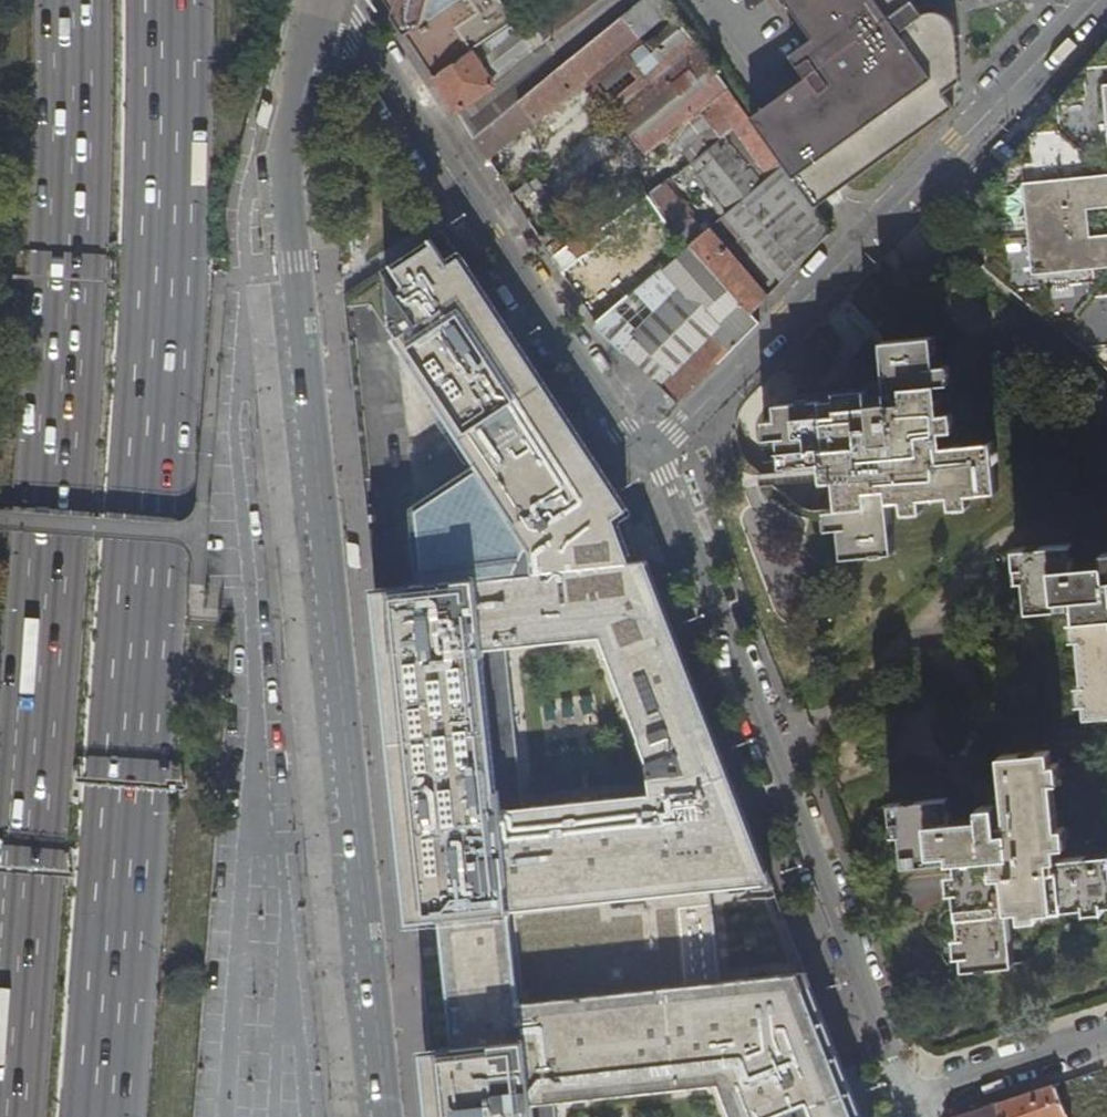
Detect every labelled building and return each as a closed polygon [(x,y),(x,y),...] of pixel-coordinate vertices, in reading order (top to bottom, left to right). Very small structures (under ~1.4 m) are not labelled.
[(398,18),(410,37),(417,32),(444,71),(518,22),(503,0),(402,0),(398,18)] [(518,22),(444,71),(436,77),(477,139),(646,0),(550,0),(518,22)] [(732,88),(669,0),(646,0),(477,139),(491,160),(590,79),(651,154),(668,140),(704,111),(732,88)] [(831,61),(821,69),(812,57),(800,67),(808,79),(752,116),(786,164),(816,206),(955,106),(946,93),(962,80),(957,27),(951,18),(944,12),(937,11),(930,12),(923,14),(915,2),(918,0),(787,0),(831,61)] [(436,77),(444,71),(417,32),(410,37),(436,77)] [(1106,366),(1106,44),(979,200),(984,202),(989,261),(986,266),(1106,366)] [(772,177),(786,164),(752,116),(732,88),(704,111),(715,126),(722,135),(735,125),(741,134),(749,146),(761,162),(772,177)] [(715,126),(704,111),(668,140),(679,155),(696,141),(715,126)] [(728,144),(736,138),(741,134),(735,125),(722,135),(728,144)] [(722,135),(715,126),(696,141),(703,150),(722,135)] [(744,149),(749,146),(741,134),(736,138),(744,149)] [(749,171),(760,187),(772,177),(761,162),(749,171)] [(706,233),(712,228),(724,218),(732,210),(694,164),(668,182),(706,233)] [(816,206),(786,164),(772,177),(760,187),(732,210),(724,218),(742,239),(747,235),(785,281),(834,231),(816,206)] [(524,204),(546,186),(539,179),(531,185),(529,184),(517,194),(524,204)] [(672,215),(693,244),(706,233),(668,182),(652,193),(669,217),(672,215)] [(564,272),(598,324),(668,265),(677,257),(669,249),(658,258),(654,253),(625,276),(627,279),(622,283),(609,264),(623,255),(624,256),(670,222),(667,218),(669,217),(652,193),(618,219),(606,228),(611,237),(564,272)] [(550,250),(564,272),(611,237),(606,228),(618,219),(603,201),(594,208),(601,217),(569,241),(566,238),(550,250)] [(543,240),(547,246),(566,231),(561,226),(543,240)] [(693,244),(753,314),(770,296),(712,228),(706,233),(693,244)] [(480,471),(450,491),(420,511),(427,583),(416,584),(416,586),(377,590),(411,892),(413,910),(415,921),(443,919),(457,1047),(429,1050),(436,1116),(560,1116),(558,1101),(723,1083),(736,1116),(861,1116),(811,974),(725,982),(715,890),(775,883),(649,559),(633,561),(618,517),(630,510),(557,400),(508,325),(463,257),(451,265),(433,238),(431,239),(435,245),(398,270),(394,264),(392,265),(406,286),(401,290),(387,268),(393,327),(399,337),(394,341),(480,471)] [(721,324),(660,385),(681,404),(761,323),(753,314),(693,244),(677,257),(668,265),(689,288),(721,324)] [(689,288),(625,352),(660,385),(721,324),(689,288)] [(941,385),(939,367),(936,337),(885,342),(891,403),(881,404),(875,404),(872,404),(870,389),(838,392),(838,400),(777,405),(779,420),(780,438),(783,467),(825,464),(839,463),(840,481),(839,481),(841,508),(843,528),(846,557),(896,552),(892,501),(905,500),(924,499),(953,496),(971,494),(1000,492),(996,440),(946,445),(945,433),(943,412),(941,385)] [(951,365),(939,367),(941,385),(953,383),(951,365)] [(955,411),(943,412),(945,433),(957,431),(955,411)] [(780,438),(779,420),(767,421),(768,439),(780,438)] [(839,463),(825,464),(826,481),(839,481),(840,481),(839,463)] [(972,507),(971,494),(953,496),(954,509),(972,507)] [(925,512),(924,499),(905,500),(906,513),(925,512)] [(843,528),(841,508),(829,510),(830,529),(843,528)] [(1081,565),(1078,541),(1021,547),(1022,565),(1034,564),(1036,579),(1038,607),(1091,603),(1100,712),(1106,712),(1106,563),(1081,565)] [(1034,564),(1022,565),(1023,579),(1036,579),(1034,564)] [(1062,861),(1053,752),(1003,756),(1008,822),(998,823),(997,803),(979,804),(980,817),(950,820),(949,795),(889,801),(891,821),(906,819),(907,832),(898,833),(901,866),(954,860),(963,969),(1014,965),(1009,901),(1106,893),(1106,857),(1062,861)] [(892,833),(898,833),(907,832),(906,819),(891,821),(892,833)] [(1056,1085),(1067,1112),(1073,1110),(1099,1101),(1104,1116),(1106,1115),(1106,1069),(1056,1085)] [(1056,1085),(998,1104),(1002,1116),(1068,1116),(1067,1112),(1056,1085)] [(998,1104),(957,1116),(1002,1116),(998,1104)]
